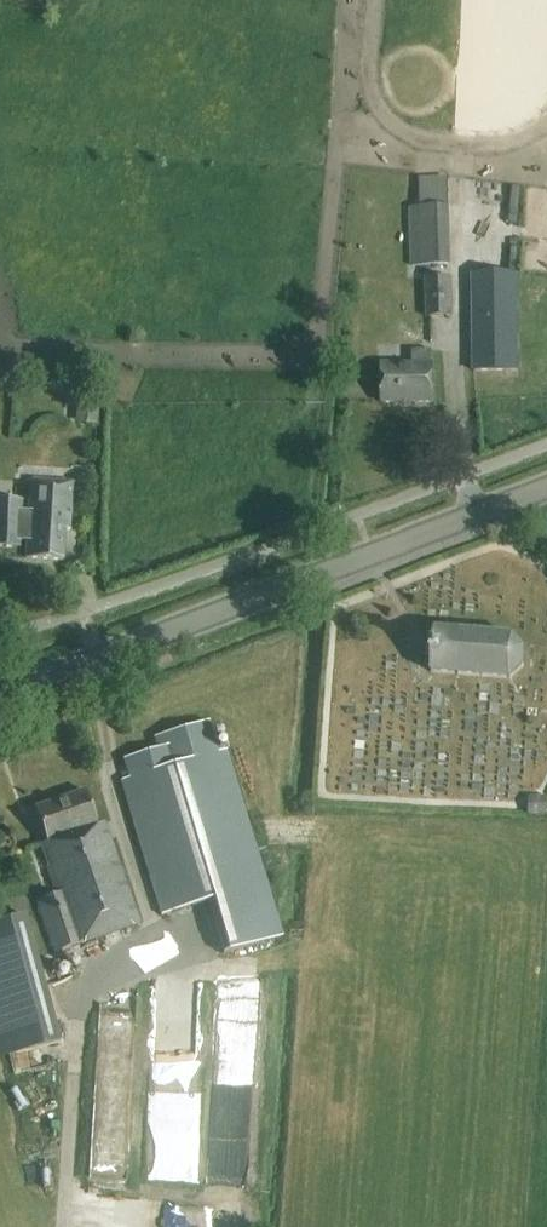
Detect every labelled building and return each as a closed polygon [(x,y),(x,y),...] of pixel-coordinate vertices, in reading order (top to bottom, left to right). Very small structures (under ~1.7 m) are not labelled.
[(451,266),(449,207),(408,208),(410,268),(451,266)] [(518,372),(517,275),(473,276),(474,372),(518,372)] [(451,278),(424,279),(425,320),(452,319),(451,278)] [(433,404),(432,365),(431,365),(431,352),(412,352),(412,365),(381,365),(382,404),(433,404)] [(83,391),(82,419),(102,420),(103,392),(83,391)] [(28,513),(22,513),(23,503),(0,502),(0,531),(20,532),(20,527),(27,528),(26,559),(63,561),(65,530),(70,531),(72,484),(30,481),(28,513)] [(508,680),(523,667),(524,652),(511,637),(434,631),(431,674),(508,680)] [(129,779),(122,781),(162,916),(209,902),(225,956),(280,939),(224,751),(218,753),(209,723),(154,739),(158,750),(123,760),(129,779)] [(55,896),(37,902),(56,953),(140,923),(104,823),(96,825),(84,791),(35,808),(48,845),(38,848),(55,896)] [(528,797),(528,817),(546,817),(546,798),(528,797)] [(38,960),(0,971),(0,1026),(8,1056),(61,1043),(38,960)]
